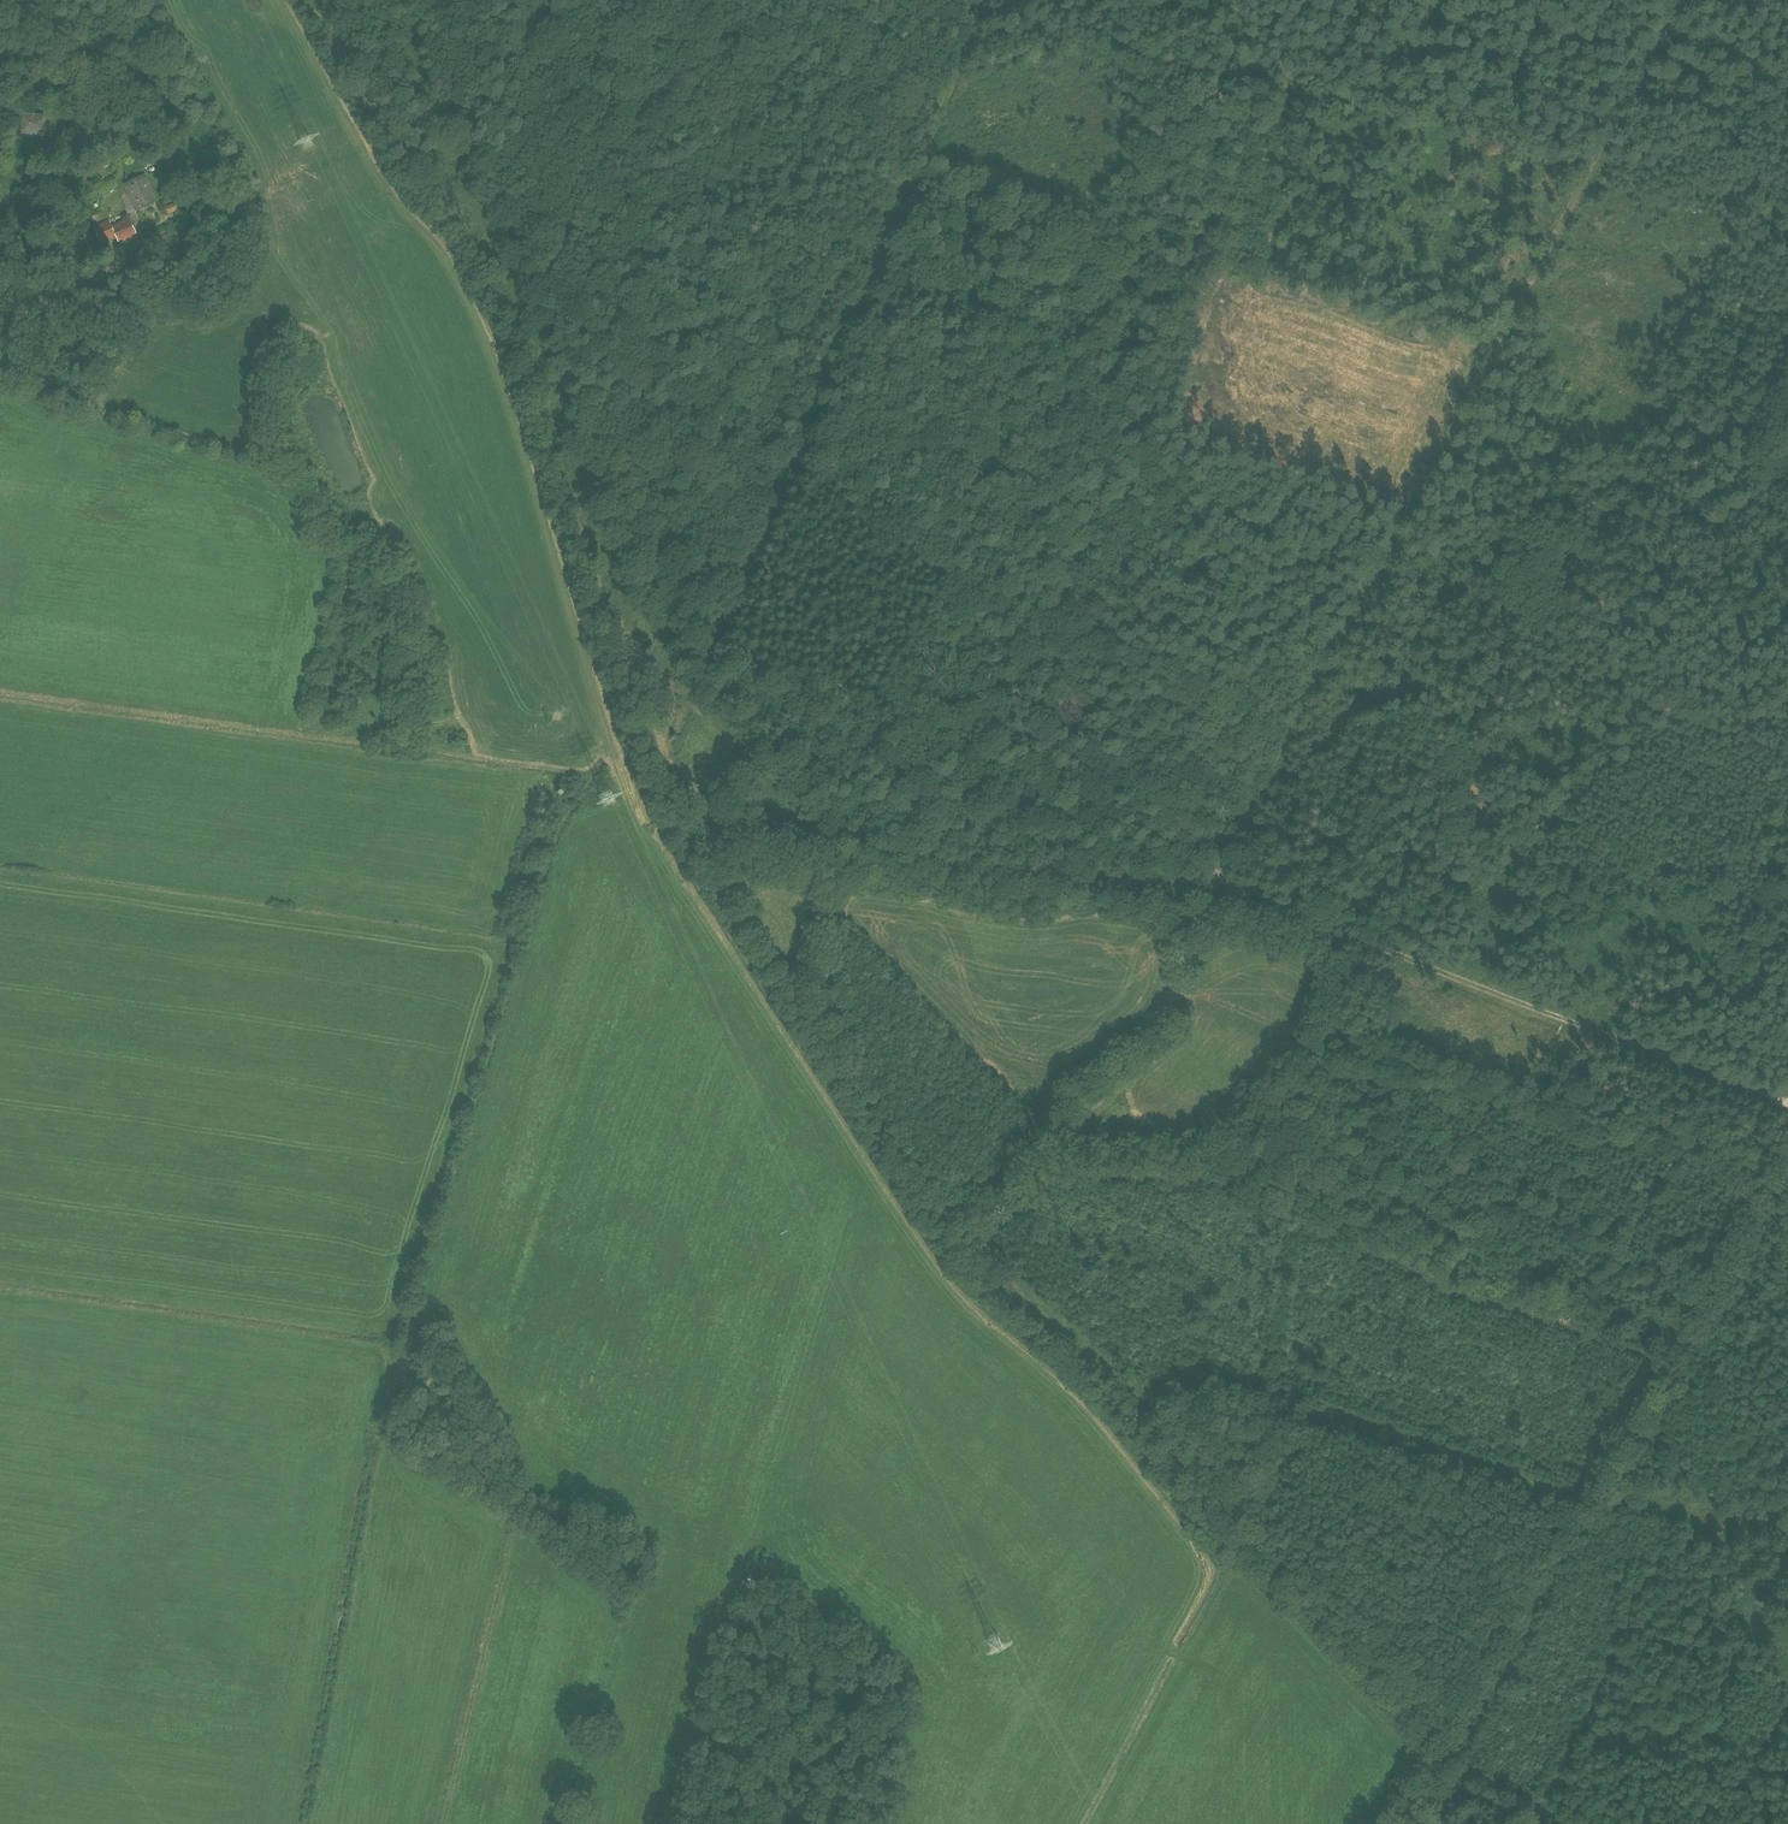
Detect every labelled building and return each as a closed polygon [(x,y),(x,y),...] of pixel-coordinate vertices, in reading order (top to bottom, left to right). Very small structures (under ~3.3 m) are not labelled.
[(16,133),(43,137),(47,112),(20,108),(16,133)] [(144,175),(125,184),(136,208),(155,199),(144,175)] [(129,219),(112,227),(109,220),(94,227),(101,241),(115,235),(118,241),(136,233),(129,219)]
